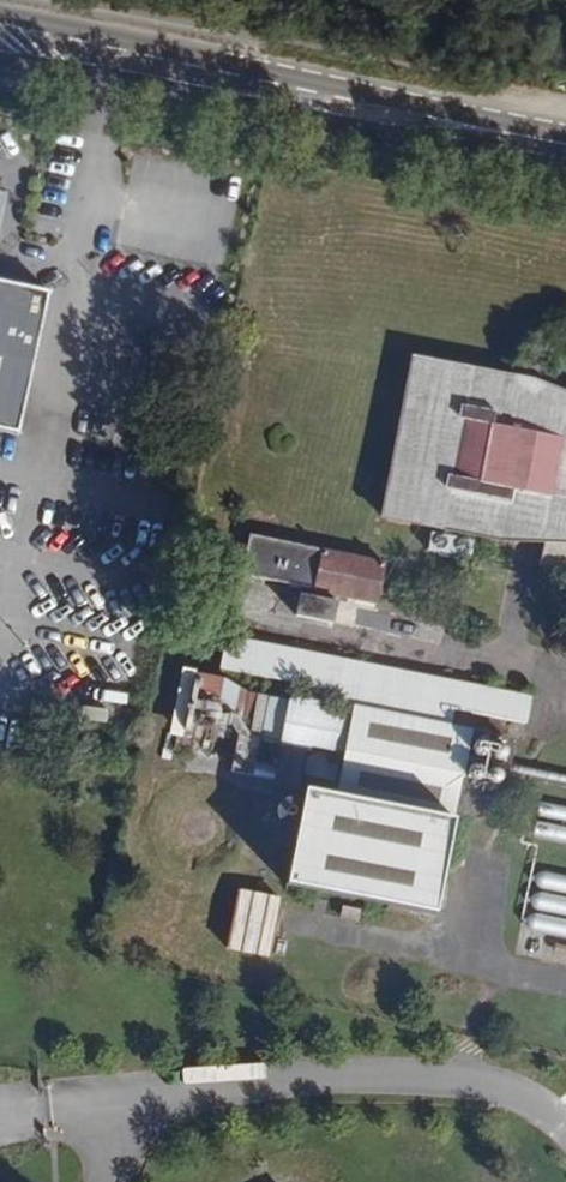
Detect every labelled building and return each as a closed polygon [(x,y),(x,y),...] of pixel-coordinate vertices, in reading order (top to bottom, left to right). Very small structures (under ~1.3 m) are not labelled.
[(9,193),(0,191),(0,234),(9,193)] [(21,438),(51,294),(0,283),(0,433),(21,438)] [(538,380),(413,354),(378,515),(487,539),(544,541),(540,566),(565,572),(565,391),(538,380)] [(307,570),(320,573),(323,551),(250,536),(243,573),(305,584),(307,570)] [(386,563),(323,551),(320,573),(307,570),(305,584),(308,590),(306,598),(296,596),(294,616),(334,623),(337,597),(378,603),(386,563)] [(303,784),(285,884),(436,912),(472,730),(452,726),(453,711),(528,726),(532,696),(225,637),(219,670),(303,685),(302,697),(289,694),(278,762),(338,774),(335,789),(303,784)] [(528,935),(565,942),(565,878),(539,873),(528,935)] [(283,913),(236,903),(225,961),(271,973),(283,913)]
